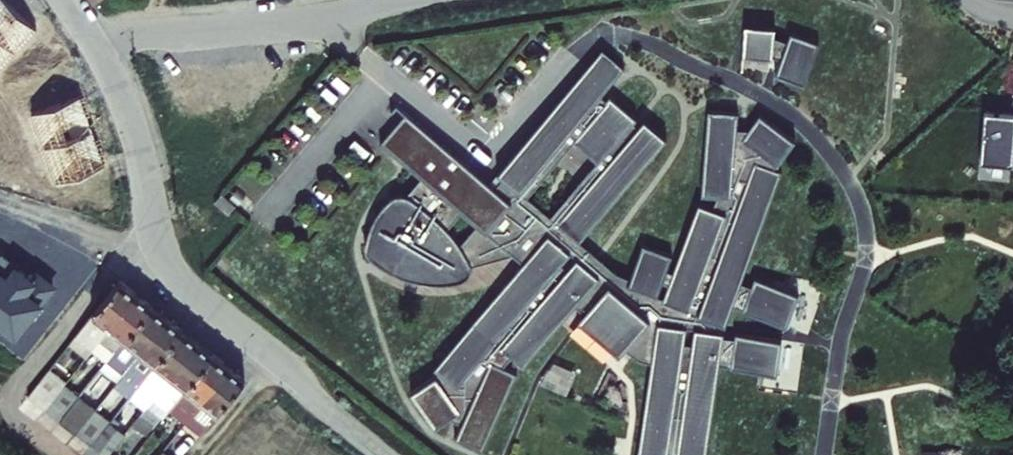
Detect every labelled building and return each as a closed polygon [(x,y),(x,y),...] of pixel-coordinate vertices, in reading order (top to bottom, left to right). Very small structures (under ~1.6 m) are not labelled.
[(33,30),(0,0),(0,66),(33,30)] [(787,38),(774,33),(775,25),(745,23),(743,55),(773,57),(773,54),(781,57),(776,70),(806,80),(819,39),(790,30),(787,38)] [(726,321),(733,302),(744,305),(744,307),(788,323),(801,290),(756,274),(753,282),(742,278),(783,167),(776,165),(778,160),(795,136),(761,110),(750,125),(739,124),(740,111),(709,108),(702,190),(719,191),(715,203),(700,198),(675,268),(669,266),(674,251),(645,241),(633,274),(611,266),(579,239),(665,135),(643,116),(637,123),(632,119),(636,115),(608,92),(604,96),(599,92),(624,62),(602,43),(495,171),(501,175),(493,185),(404,111),(380,139),(422,174),(408,191),(400,189),(394,190),(389,193),(385,198),(376,210),(370,224),(365,242),(366,246),(368,249),(377,259),(390,268),(405,274),(420,278),(435,280),(451,278),(465,275),(468,272),(471,268),(471,263),(471,259),(513,249),(524,258),(434,366),(440,371),(436,375),(413,393),(439,427),(453,416),(463,421),(458,432),(486,445),(519,371),(503,363),(511,354),(523,364),(574,302),(583,310),(577,317),(618,352),(625,345),(638,355),(647,358),(654,358),(640,454),(708,454),(720,362),(731,364),(731,365),(778,371),(783,336),(736,330),(735,335),(724,333),(725,329),(715,327),(716,318),(726,321)] [(80,99),(29,116),(51,184),(102,167),(80,99)] [(1012,164),(1012,133),(1003,132),(1005,112),(972,109),(968,160),(1012,164)] [(231,192),(224,200),(238,212),(245,204),(231,192)] [(16,335),(40,302),(42,304),(56,285),(34,269),(31,274),(15,263),(7,274),(0,270),(0,323),(16,335)] [(76,335),(92,348),(137,291),(127,283),(121,279),(76,335)] [(92,348),(108,360),(153,303),(144,297),(137,291),(92,348)] [(90,387),(103,398),(168,315),(160,309),(153,303),(108,360),(90,382),(92,383),(90,387)] [(130,397),(185,329),(176,322),(168,315),(103,398),(95,407),(76,431),(92,444),(111,420),(103,414),(122,391),(130,397)] [(155,397),(200,341),(192,335),(185,329),(130,397),(145,409),(155,397)] [(163,417),(170,409),(215,353),(207,347),(200,341),(155,397),(149,405),(163,417)] [(170,409),(186,422),(231,366),(224,359),(215,353),(170,409)] [(186,422),(201,434),(246,378),(239,372),(231,366),(186,422)] [(45,407),(64,383),(67,379),(51,367),(29,394),(45,407)] [(64,383),(45,407),(61,419),(80,395),(64,383)] [(80,395),(61,419),(76,431),(95,407),(80,395)] [(92,444),(105,454),(108,454),(126,432),(111,420),(92,444)]
